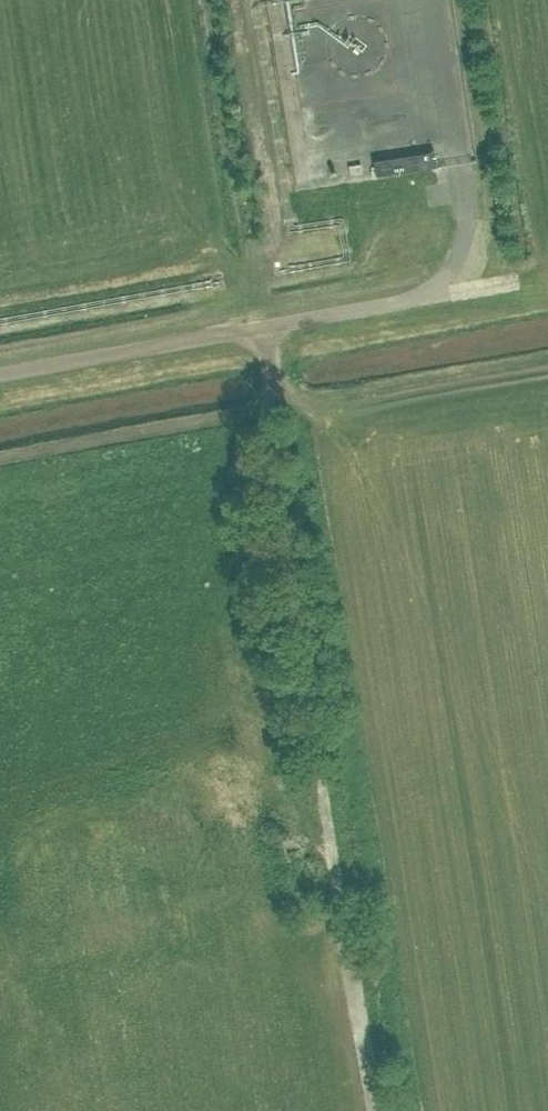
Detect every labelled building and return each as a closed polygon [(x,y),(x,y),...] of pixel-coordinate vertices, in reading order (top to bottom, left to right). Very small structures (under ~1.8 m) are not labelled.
[(376,177),(437,167),(434,152),(373,162),(376,177)]
